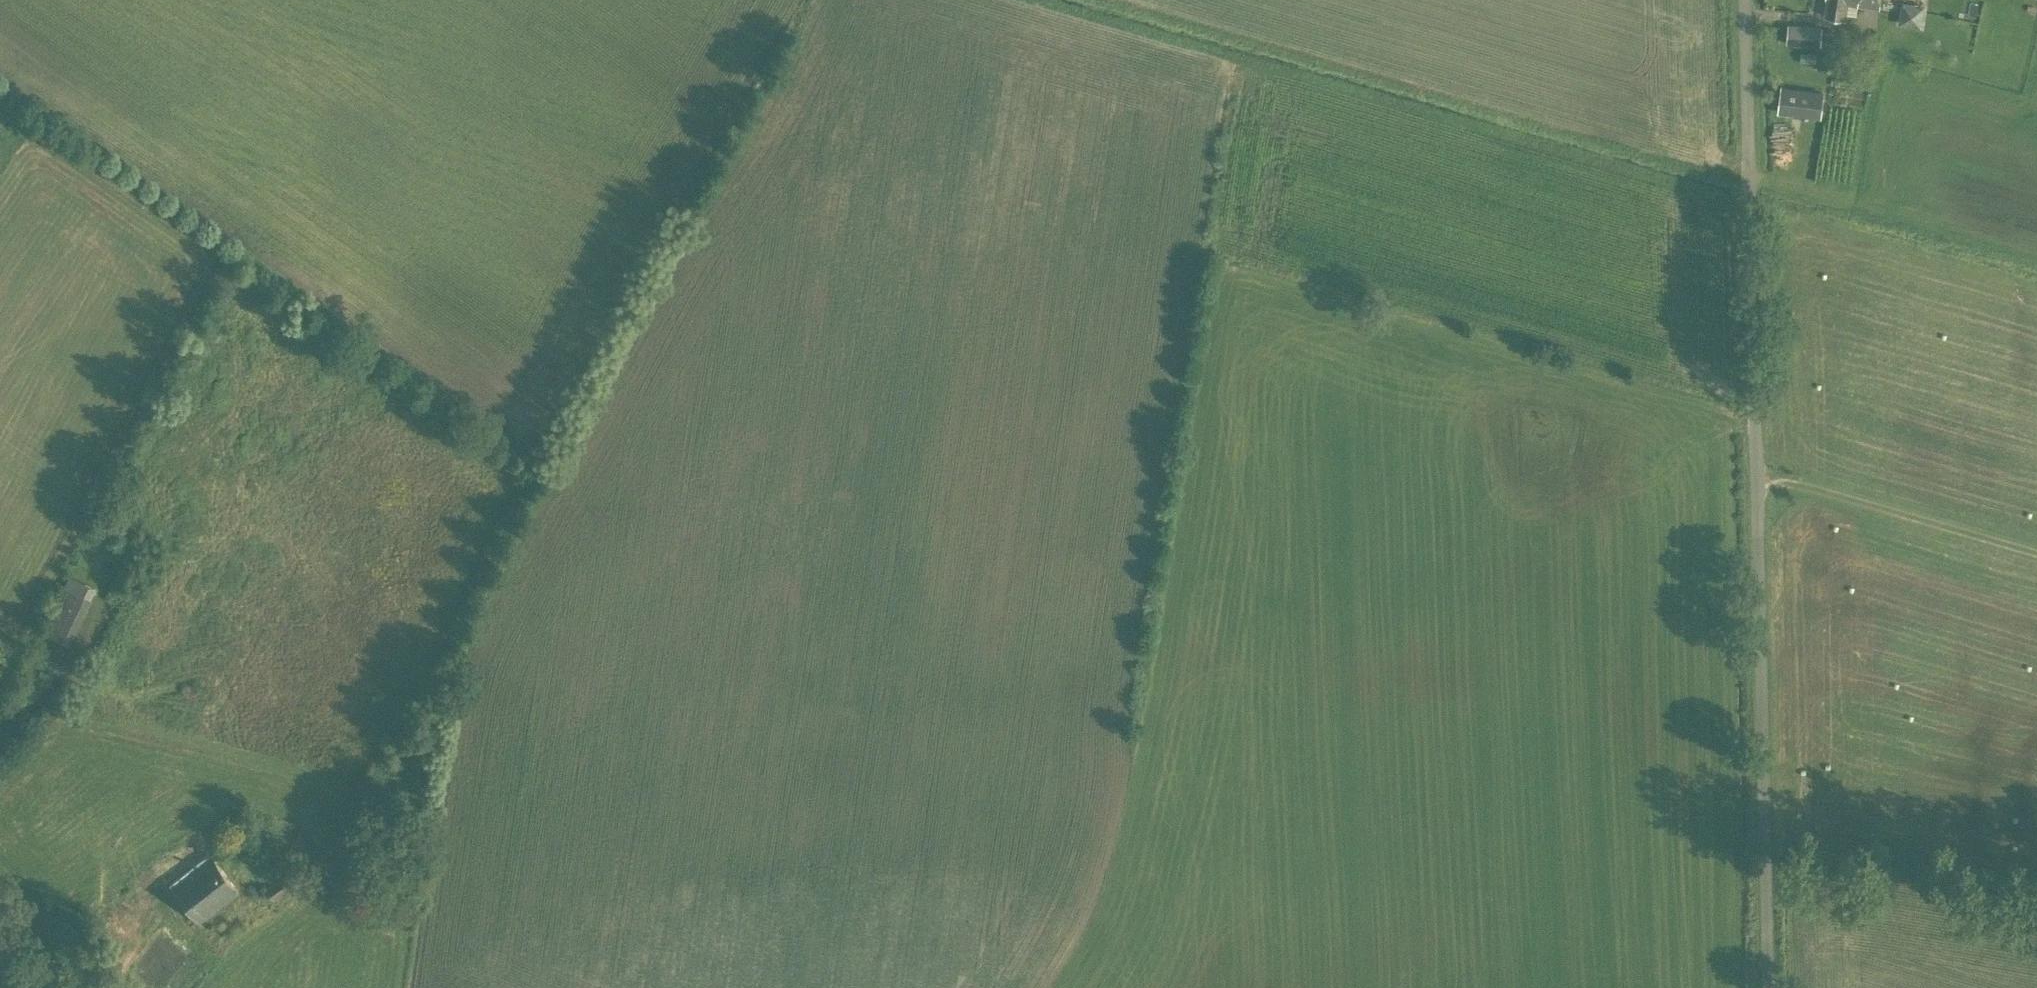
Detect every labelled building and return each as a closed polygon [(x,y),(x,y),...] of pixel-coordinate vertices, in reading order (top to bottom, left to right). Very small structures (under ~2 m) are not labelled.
[(1826,0),(1827,1),(1825,16),(1845,19),(1846,12),(1855,14),(1856,4),(1880,8),(1881,0),(1826,0)] [(1908,13),(1928,14),(1929,0),(1909,0),(1908,13)] [(1789,24),(1788,42),(1819,45),(1821,27),(1789,24)] [(1782,87),(1779,111),(1819,117),(1822,92),(1782,87)] [(64,585),(41,631),(40,631),(36,638),(45,643),(49,635),(68,645),(90,599),(64,585)] [(197,922),(238,890),(198,839),(157,871),(197,922)]
